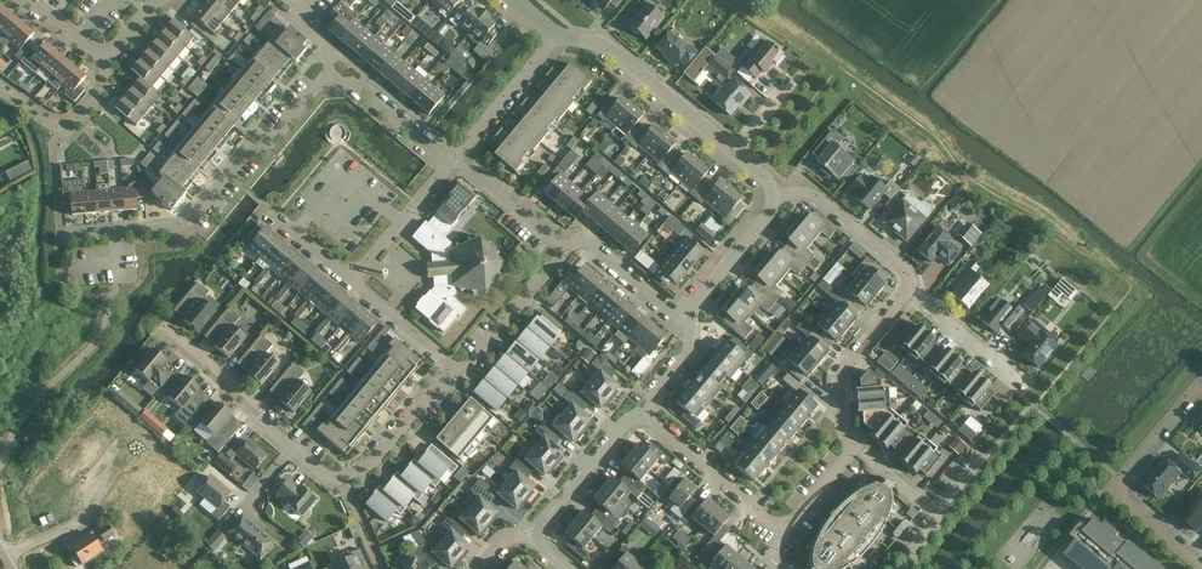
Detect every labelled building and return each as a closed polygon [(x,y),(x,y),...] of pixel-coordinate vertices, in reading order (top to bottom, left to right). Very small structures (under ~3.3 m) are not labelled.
[(201,6),(222,24),(230,14),(214,0),(206,0),(201,6)] [(230,14),(239,3),(235,0),(214,0),(230,14)] [(257,4),(260,6),(264,10),(271,2),(268,0),(261,0),(257,4)] [(431,0),(442,9),(439,13),(445,18),(452,11),(459,2),(459,1),(458,3),(455,0),(431,0)] [(591,3),(592,1),(604,10),(610,3),(616,8),(623,0),(588,0),(591,3)] [(396,2),(392,8),(411,24),(415,18),(396,2)] [(328,31),(338,39),(354,20),(353,20),(354,17),(354,15),(353,13),(340,3),(328,18),(334,23),(328,31)] [(455,14),(449,21),(456,27),(459,24),(469,33),(486,13),(480,9),(479,10),(473,5),(468,11),(463,7),(464,5),(463,5),(455,14)] [(629,25),(646,39),(663,18),(646,5),(629,25)] [(201,6),(193,17),(213,34),(222,24),(201,6)] [(274,8),(270,12),(274,16),(279,12),(274,8)] [(4,9),(0,13),(0,34),(14,17),(4,9)] [(387,11),(384,15),(381,19),(386,24),(393,15),(387,11)] [(470,33),(467,36),(478,45),(484,51),(494,39),(493,39),(488,34),(492,29),(496,24),(491,19),(492,18),(486,13),(469,33),(470,33)] [(393,15),(386,24),(392,28),(399,20),(393,15)] [(0,34),(10,43),(24,26),(14,17),(0,34)] [(270,22),(282,32),(286,27),(274,17),(270,22)] [(411,24),(430,41),(430,40),(436,34),(417,17),(411,24)] [(174,20),(165,30),(186,48),(195,37),(174,20)] [(338,39),(348,47),(364,29),(354,20),(338,39)] [(34,34),(24,26),(10,43),(20,51),(15,57),(21,62),(30,50),(25,45),(34,34)] [(404,32),(409,36),(413,32),(408,27),(404,32)] [(290,28),(282,38),(276,44),(271,40),(159,174),(164,178),(151,194),(172,211),(186,195),(181,191),(183,188),(186,191),(199,175),(196,173),(201,167),(204,170),(217,154),(214,151),(218,146),(222,148),(235,133),(231,130),(241,119),(244,122),(257,106),(254,103),(259,98),(262,101),(275,85),(271,82),(276,76),(280,79),(293,64),(289,61),(291,59),(296,63),(311,46),(290,28)] [(364,29),(348,47),(358,56),(374,37),(364,29)] [(157,40),(178,58),(186,48),(165,30),(157,40)] [(230,31),(227,35),(232,40),(236,35),(230,31)] [(413,32),(409,36),(415,41),(419,37),(413,32)] [(432,40),(439,47),(445,40),(438,33),(432,40)] [(669,33),(657,48),(669,59),(668,60),(675,66),(680,61),(686,66),(697,53),(690,47),(688,49),(669,33)] [(255,39),(250,35),(244,42),(249,47),(255,39)] [(358,56),(369,64),(384,46),(380,42),(382,40),(377,35),(375,38),(374,37),(358,56)] [(747,61),(742,67),(747,72),(756,79),(762,72),(764,73),(773,63),(776,65),(783,56),(774,48),(767,42),(767,43),(762,39),(751,52),(753,54),(747,61)] [(157,40),(148,50),(169,68),(178,58),(157,40)] [(445,40),(439,47),(450,56),(456,49),(445,40)] [(207,41),(201,47),(210,55),(216,48),(207,41)] [(26,66),(37,75),(41,69),(55,52),(45,44),(36,55),(30,50),(21,62),(26,66)] [(433,49),(428,44),(424,49),(430,53),(433,49)] [(369,64),(379,73),(394,54),(397,51),(393,48),(391,48),(389,50),(384,46),(369,64)] [(705,48),(684,74),(694,83),(716,56),(705,48)] [(433,49),(430,53),(435,58),(439,54),(433,49)] [(457,49),(451,57),(459,64),(465,56),(457,49)] [(161,78),(169,68),(148,50),(140,61),(161,78)] [(198,51),(194,55),(200,59),(203,55),(198,51)] [(66,61),(55,52),(41,69),(51,78),(66,61)] [(205,69),(210,73),(223,58),(218,54),(205,69)] [(379,73),(389,81),(404,63),(394,54),(379,73)] [(232,56),(226,64),(231,68),(237,60),(232,56)] [(726,79),(727,78),(733,71),(716,57),(709,65),(720,75),(726,79)] [(453,67),(456,62),(451,58),(447,62),(453,67)] [(76,69),(66,61),(51,78),(52,78),(48,83),(58,91),(61,86),(62,86),(76,69)] [(131,71),(141,79),(152,88),(161,78),(140,61),(131,71)] [(456,62),(453,67),(458,71),(462,67),(456,62)] [(389,81),(399,90),(414,71),(404,63),(389,81)] [(581,90),(584,92),(592,83),(570,64),(561,75),(552,68),(545,77),(554,84),(536,106),(527,98),(520,107),(529,114),(510,136),(502,129),(495,137),(503,144),(494,155),(515,173),(523,164),(521,162),(530,150),(533,153),(549,134),(546,131),(556,120),(558,122),(574,103),(572,101),(581,90)] [(86,78),(76,69),(62,86),(66,90),(65,92),(65,95),(67,97),(74,103),(85,91),(79,86),(86,78)] [(409,98),(425,80),(414,71),(399,90),(409,98)] [(731,81),(727,78),(726,79),(720,75),(718,78),(727,85),(713,102),(730,116),(741,103),(742,105),(750,96),(731,81)] [(198,78),(188,89),(198,97),(207,86),(198,78)] [(161,96),(152,88),(141,79),(132,89),(153,106),(161,96)] [(409,98),(419,107),(435,88),(425,80),(409,98)] [(24,91),(27,87),(21,83),(18,87),(24,91)] [(172,87),(167,92),(175,99),(180,93),(172,87)] [(435,88),(419,107),(429,115),(445,97),(435,88)] [(132,89),(124,99),(145,116),(153,106),(132,89)] [(600,89),(596,94),(601,99),(605,94),(600,89)] [(39,102),(45,106),(48,102),(42,98),(39,102)] [(115,109),(125,116),(136,126),(145,116),(124,99),(115,109)] [(606,105),(598,114),(597,116),(603,121),(606,117),(616,126),(632,108),(621,99),(612,110),(606,105)] [(195,100),(182,115),(187,120),(200,105),(195,100)] [(586,112),(591,116),(598,107),(593,103),(586,112)] [(632,108),(616,126),(626,135),(623,139),(629,144),(639,132),(633,128),(643,117),(632,108)] [(6,127),(12,117),(0,109),(0,123),(6,127)] [(594,119),(589,125),(594,129),(599,123),(594,119)] [(177,121),(165,136),(170,141),(182,126),(177,121)] [(639,132),(629,144),(635,149),(639,145),(649,154),(665,135),(654,126),(645,137),(639,132)] [(562,134),(568,139),(572,134),(566,129),(562,134)] [(820,145),(812,154),(819,160),(817,162),(823,167),(821,170),(830,178),(832,175),(838,180),(840,178),(845,182),(854,171),(863,160),(856,154),(849,161),(843,156),(845,155),(836,148),(842,140),(831,131),(820,145)] [(665,135),(649,154),(659,163),(656,166),(662,172),(677,154),(672,149),(675,145),(665,135)] [(570,142),(566,139),(563,143),(567,146),(566,147),(571,151),(579,141),(574,137),(570,142)] [(160,143),(153,150),(158,154),(164,147),(160,143)] [(558,166),(566,173),(579,158),(571,151),(558,166)] [(609,158),(614,162),(619,156),(613,152),(609,158)] [(155,157),(151,153),(141,165),(146,169),(155,157)] [(551,154),(548,161),(553,164),(556,157),(551,154)] [(677,154),(662,172),(668,177),(672,173),(682,182),(697,163),(687,154),(683,158),(677,154)] [(915,156),(908,163),(914,169),(921,161),(915,156)] [(614,163),(621,168),(624,164),(623,160),(620,157),(614,163)] [(597,162),(603,167),(606,162),(601,158),(597,162)] [(107,162),(108,171),(112,171),(115,168),(114,161),(107,162)] [(611,167),(606,162),(603,167),(608,171),(611,167)] [(697,163),(682,182),(692,190),(689,194),(695,199),(705,188),(699,183),(708,172),(697,163)] [(80,164),(68,165),(69,174),(81,173),(80,164)] [(550,168),(545,164),(537,173),(542,178),(550,168)] [(556,202),(571,184),(560,175),(545,193),(556,202)] [(617,179),(623,183),(626,179),(621,175),(617,179)] [(536,176),(531,182),(535,186),(541,180),(536,176)] [(652,182),(645,176),(639,183),(647,189),(652,182)] [(859,178),(851,188),(857,193),(854,198),(869,210),(883,194),(890,200),(898,191),(900,189),(890,181),(885,188),(872,177),(866,183),(859,178)] [(626,179),(623,183),(628,188),(632,184),(626,179)] [(448,195),(432,214),(435,216),(452,230),(459,222),(457,220),(465,210),(465,211),(477,197),(460,182),(449,195),(448,195)] [(705,188),(695,199),(701,204),(705,200),(715,209),(730,191),(719,182),(710,192),(705,188)] [(129,189),(123,189),(125,211),(138,210),(137,199),(144,199),(143,183),(133,183),(131,184),(129,186),(129,189)] [(581,192),(571,184),(556,202),(566,211),(581,192)] [(98,213),(112,212),(110,190),(109,191),(108,186),(96,187),(96,192),(98,213)] [(72,216),(85,215),(83,193),(83,188),(72,189),(62,190),(64,206),(71,205),(72,216)] [(112,212),(125,211),(123,189),(110,190),(112,212)] [(637,196),(643,200),(646,196),(641,191),(637,196)] [(658,196),(664,201),(668,195),(663,191),(658,196)] [(730,191),(715,209),(725,218),(722,221),(728,227),(743,209),(737,204),(741,200),(730,191)] [(85,215),(98,213),(96,192),(83,193),(85,215)] [(576,219),(582,212),(591,200),(581,192),(566,211),(576,219)] [(592,220),(607,201),(597,193),(591,200),(582,212),(592,220)] [(909,193),(894,211),(886,220),(887,221),(885,223),(893,229),(894,228),(900,232),(898,235),(906,242),(931,212),(930,211),(930,206),(926,203),(921,204),(914,198),(909,193)] [(646,196),(643,200),(648,204),(651,200),(646,196)] [(618,210),(607,201),(592,220),(602,229),(618,210)] [(663,217),(666,213),(661,208),(658,213),(663,217)] [(618,210),(602,229),(612,237),(628,218),(618,210)] [(794,224),(814,241),(821,232),(829,239),(837,229),(815,210),(807,220),(802,215),(794,224)] [(433,278),(434,288),(431,292),(430,291),(415,309),(443,333),(458,316),(459,317),(466,309),(453,298),(456,294),(456,288),(459,289),(461,293),(465,290),(471,292),(473,296),(477,293),(486,295),(491,286),(494,287),(501,276),(498,274),(504,265),(496,256),(499,254),(491,244),(488,246),(480,238),(472,241),(469,240),(467,244),(461,246),(457,245),(455,249),(452,250),(452,244),(445,238),(452,230),(435,216),(428,224),(425,222),(412,238),(431,254),(432,264),(427,265),(428,279),(433,278)] [(664,224),(679,237),(685,229),(670,216),(664,224)] [(612,237),(622,245),(638,227),(628,218),(612,237)] [(967,222),(956,235),(971,247),(981,235),(967,222)] [(248,250),(260,259),(276,239),(275,240),(265,232),(267,229),(260,223),(247,238),(253,243),(248,250)] [(792,239),(784,247),(806,266),(814,272),(820,264),(813,258),(814,257),(806,250),(814,241),(794,224),(786,234),(792,239)] [(696,232),(709,243),(715,236),(702,225),(696,232)] [(648,235),(638,227),(622,245),(632,254),(648,235)] [(937,228),(925,242),(917,251),(931,263),(938,255),(941,257),(940,259),(948,265),(959,252),(948,243),(951,240),(937,228)] [(459,233),(457,241),(465,242),(467,234),(459,233)] [(651,245),(656,240),(651,236),(647,242),(651,245)] [(844,248),(849,242),(843,237),(838,243),(844,248)] [(676,249),(694,264),(703,253),(685,238),(676,249)] [(270,268),(286,248),(276,239),(260,259),(268,266),(260,275),(264,278),(272,270),(270,268)] [(798,276),(806,266),(784,247),(777,256),(771,252),(763,261),(783,278),(790,269),(798,276)] [(286,248),(270,268),(272,270),(280,276),(297,256),(295,255),(296,254),(292,251),(291,252),(286,248)] [(686,274),(694,264),(676,249),(667,259),(686,274)] [(641,251),(634,259),(649,272),(656,264),(641,251)] [(290,285),(306,266),(296,258),(297,257),(297,256),(280,276),(288,283),(280,292),(285,295),(292,286),(290,285)] [(868,258),(853,276),(877,296),(886,285),(887,284),(885,282),(890,276),(868,258)] [(686,274),(667,259),(660,267),(656,264),(649,272),(658,279),(662,273),(677,285),(686,274)] [(840,259),(837,263),(844,269),(847,271),(849,269),(845,265),(845,263),(840,259)] [(775,303),(777,304),(784,310),(785,310),(789,314),(796,305),(787,297),(784,301),(780,298),(783,294),(775,287),(783,278),(763,261),(755,271),(761,275),(753,284),(775,303)] [(971,262),(964,270),(957,279),(963,284),(953,297),(968,309),(988,286),(973,274),(978,268),(971,262)] [(837,263),(823,280),(830,286),(837,278),(844,269),(837,263)] [(290,285),(292,286),(300,293),(317,273),(316,273),(315,274),(306,266),(290,285)] [(567,287),(578,296),(594,277),(583,268),(567,287)] [(317,273),(300,293),(308,300),(300,308),(305,312),(308,308),(311,305),(309,303),(327,282),(317,273)] [(814,274),(810,279),(814,283),(819,277),(814,274)] [(264,278),(260,275),(254,282),(258,285),(264,278)] [(867,308),(877,296),(853,276),(852,276),(856,279),(847,290),(846,291),(842,296),(860,312),(865,306),(867,308)] [(594,277),(578,296),(588,304),(604,286),(594,277)] [(1060,284),(1066,288),(1070,283),(1065,278),(1060,284)] [(315,306),(320,310),(337,290),(327,282),(309,303),(311,305),(308,308),(311,311),(315,306)] [(209,293),(207,291),(198,283),(177,307),(188,317),(184,321),(198,333),(216,312),(203,301),(209,293)] [(236,284),(230,291),(236,296),(242,290),(236,284)] [(740,289),(732,298),(752,315),(760,306),(768,312),(775,303),(753,284),(746,293),(740,289)] [(559,286),(546,301),(554,308),(567,293),(559,286)] [(588,304),(598,313),(614,294),(604,286),(588,304)] [(817,287),(809,297),(815,302),(823,292),(817,287)] [(330,318),(346,300),(336,291),(337,290),(320,310),(328,316),(320,325),(325,329),(332,320),(330,318)] [(285,295),(280,292),(274,299),(279,302),(285,295)] [(614,294),(598,313),(608,321),(624,302),(614,294)] [(836,302),(827,314),(847,331),(857,319),(855,317),(860,312),(842,296),(841,297),(842,297),(837,302),(836,302)] [(745,324),(752,315),(732,298),(724,308),(730,312),(722,322),(744,340),(753,330),(745,324)] [(998,299),(989,310),(981,320),(977,316),(976,316),(996,333),(1002,325),(1009,331),(1017,322),(1024,313),(1012,303),(1008,307),(998,299)] [(355,308),(346,300),(330,318),(332,320),(340,327),(357,307),(356,307),(355,308)] [(608,321),(618,330),(634,311),(624,302),(608,321)] [(281,304),(275,311),(280,316),(286,309),(281,304)] [(784,310),(777,304),(769,313),(777,319),(784,310)] [(350,335),(367,315),(357,307),(340,327),(348,333),(340,342),(345,346),(352,337),(350,335)] [(305,312),(300,308),(294,316),(299,319),(305,312)] [(228,309),(215,324),(208,333),(219,342),(215,347),(229,359),(246,338),(233,326),(240,318),(228,309)] [(276,318),(268,311),(263,317),(271,324),(276,318)] [(618,330),(628,338),(644,319),(634,311),(618,330)] [(837,343),(847,331),(827,314),(818,325),(817,325),(824,331),(820,337),(813,331),(812,331),(831,347),(835,341),(837,343)] [(377,324),(367,315),(350,335),(352,337),(360,344),(377,324)] [(529,329),(530,331),(548,345),(550,347),(558,337),(556,335),(563,327),(554,320),(550,325),(541,317),(539,320),(537,319),(529,329)] [(296,318),(291,324),(301,332),(306,326),(296,318)] [(564,322),(570,327),(573,322),(568,318),(564,322)] [(628,338),(639,346),(654,328),(644,319),(628,338)] [(1038,368),(1045,359),(1056,346),(1041,333),(1044,329),(1032,319),(1018,335),(1025,342),(1026,340),(1031,344),(1022,355),(1038,368)] [(901,334),(895,341),(901,346),(899,348),(908,355),(927,333),(921,329),(919,332),(916,329),(910,324),(905,320),(897,330),(901,334)] [(787,321),(778,332),(782,336),(792,324),(787,321)] [(578,327),(573,322),(570,327),(575,331),(578,327)] [(325,329),(320,325),(314,332),(319,336),(325,329)] [(391,330),(386,326),(367,348),(372,352),(391,330)] [(654,328),(639,346),(649,356),(665,337),(654,328)] [(520,343),(537,358),(539,360),(547,350),(545,348),(548,345),(530,331),(528,333),(526,332),(518,342),(520,343)] [(826,352),(831,347),(812,331),(808,337),(807,336),(807,337),(798,349),(818,366),(828,354),(826,352)] [(584,339),(590,343),(595,337),(590,333),(588,335),(584,339)] [(927,333),(908,355),(916,362),(918,360),(924,364),(938,348),(932,343),(935,340),(927,333)] [(759,335),(751,345),(759,352),(767,341),(759,335)] [(261,336),(248,351),(240,360),(251,370),(247,374),(261,386),(279,365),(266,354),(272,346),(261,336)] [(600,342),(595,337),(590,343),(595,348),(600,342)] [(328,425),(325,422),(317,431),(346,456),(352,449),(351,448),(417,370),(418,371),(424,364),(394,339),(386,349),(390,352),(328,425)] [(345,346),(340,342),(334,349),(339,353),(345,346)] [(727,342),(719,352),(739,369),(747,360),(749,361),(754,355),(742,345),(738,350),(727,342)] [(507,355),(509,356),(526,371),(528,373),(537,362),(534,361),(537,358),(520,343),(517,346),(516,345),(507,355)] [(326,344),(322,349),(327,354),(331,349),(326,344)] [(768,345),(761,353),(765,356),(772,348),(768,345)] [(927,372),(935,379),(954,356),(946,349),(943,352),(938,348),(924,364),(929,369),(927,372)] [(153,349),(146,359),(136,370),(149,382),(142,390),(154,399),(175,375),(163,366),(167,361),(153,349)] [(588,349),(581,358),(589,365),(596,355),(588,349)] [(808,378),(818,366),(798,349),(788,360),(787,360),(795,366),(790,372),(801,382),(806,376),(808,378)] [(343,358),(337,352),(332,358),(339,363),(343,358)] [(605,356),(610,360),(613,356),(608,352),(605,356)] [(719,352),(710,362),(727,376),(731,379),(739,369),(719,352)] [(498,369),(515,383),(518,385),(526,375),(524,373),(526,371),(509,356),(506,359),(505,358),(496,368),(498,369)] [(619,361),(613,356),(610,360),(615,365),(619,361)] [(895,366),(883,356),(877,362),(889,373),(895,366)] [(963,363),(959,361),(954,356),(935,379),(944,386),(946,383),(952,388),(966,371),(960,366),(963,363)] [(347,373),(352,376),(364,362),(359,358),(347,373)] [(639,379),(652,364),(644,358),(631,373),(639,379)] [(600,372),(591,383),(612,400),(618,393),(616,391),(619,387),(606,377),(611,371),(596,359),(591,365),(600,372)] [(702,372),(722,389),(725,386),(721,383),(727,376),(710,362),(702,372)] [(294,413),(302,404),(312,392),(298,381),(305,373),(293,363),(280,379),(275,385),(273,388),(284,397),(280,402),(294,413)] [(769,364),(755,381),(762,386),(776,369),(769,364)] [(486,381),(487,382),(505,396),(507,398),(515,388),(513,386),(515,383),(498,369),(496,372),(494,370),(486,381)] [(877,369),(873,375),(881,381),(885,376),(877,369)] [(907,425),(890,411),(888,388),(881,389),(880,381),(868,371),(859,381),(860,390),(856,391),(858,414),(862,413),(863,425),(872,432),(869,436),(886,450),(889,447),(901,457),(898,460),(916,475),(919,472),(925,477),(942,456),(936,451),(937,450),(919,435),(918,437),(906,427),(907,425)] [(955,395),(963,402),(982,380),(974,373),(971,376),(966,371),(952,388),(957,393),(955,395)] [(693,382),(710,396),(714,400),(722,389),(702,372),(693,382)] [(903,376),(899,381),(905,386),(910,380),(904,375),(903,376)] [(186,376),(178,386),(168,397),(181,409),(174,417),(186,426),(199,411),(207,402),(196,393),(199,388),(186,376)] [(275,376),(270,382),(275,385),(280,379),(275,376)] [(554,382),(548,377),(542,384),(549,389),(554,382)] [(341,379),(329,394),(334,398),(346,383),(341,379)] [(990,387),(987,384),(982,380),(963,402),(972,409),(974,407),(980,412),(994,395),(993,394),(988,390),(990,387)] [(475,393),(484,401),(496,411),(505,401),(502,399),(505,396),(487,382),(485,385),(483,383),(475,393)] [(693,382),(685,392),(705,409),(708,406),(704,403),(710,396),(693,382)] [(612,400),(591,383),(582,393),(576,388),(571,395),(583,404),(588,399),(600,409),(603,406),(606,408),(612,400)] [(919,385),(913,393),(918,398),(925,390),(919,385)] [(747,393),(751,397),(757,390),(753,386),(747,393)] [(560,388),(556,393),(562,398),(566,392),(560,388)] [(533,389),(529,394),(538,400),(541,396),(533,389)] [(737,397),(745,403),(751,397),(747,393),(743,390),(737,397)] [(120,392),(114,398),(131,412),(136,406),(120,392)] [(578,410),(583,404),(571,395),(568,392),(563,399),(571,406),(563,416),(584,434),(590,426),(588,424),(591,420),(578,410)] [(682,417),(691,425),(696,429),(702,423),(697,419),(705,409),(685,392),(676,403),(686,411),(682,417)] [(797,392),(788,404),(806,419),(807,420),(817,409),(797,392)] [(756,399),(763,404),(768,398),(761,393),(756,399)] [(499,423),(480,407),(470,399),(465,405),(466,405),(460,413),(459,412),(482,432),(487,426),(491,430),(499,423)] [(763,404),(756,399),(751,405),(758,411),(763,404)] [(926,405),(933,410),(937,405),(931,399),(926,405)] [(307,401),(302,408),(307,412),(312,405),(307,401)] [(528,405),(523,411),(529,416),(537,407),(538,406),(532,401),(528,405)] [(917,412),(922,406),(916,401),(911,407),(917,412)] [(218,403),(210,413),(200,424),(213,436),(207,444),(218,454),(239,429),(228,420),(232,415),(218,403)] [(321,403),(302,425),(307,429),(326,407),(321,403)] [(806,419),(788,404),(777,416),(795,431),(798,428),(800,429),(807,420),(806,419)] [(938,405),(933,410),(939,415),(943,409),(938,405)] [(137,418),(143,411),(136,406),(131,412),(137,418)] [(734,417),(740,410),(736,406),(730,413),(734,417)] [(537,407),(529,416),(539,424),(543,419),(538,415),(542,411),(537,407)] [(145,411),(139,418),(161,437),(168,429),(145,411)] [(448,426),(476,450),(477,450),(471,445),(475,440),(480,443),(488,437),(482,432),(459,412),(454,418),(455,419),(449,426),(448,426)] [(730,413),(725,420),(729,423),(734,417),(730,413)] [(584,434),(563,416),(554,427),(548,422),(543,428),(555,438),(560,432),(572,443),(575,439),(578,441),(584,434)] [(767,428),(785,443),(788,440),(789,441),(797,432),(795,431),(777,416),(767,428)] [(747,423),(740,417),(735,423),(742,429),(747,423)] [(742,429),(735,423),(730,429),(737,435),(742,429)] [(970,441),(976,434),(964,424),(958,431),(970,441)] [(476,450),(448,426),(443,431),(444,432),(438,440),(437,439),(436,440),(446,447),(459,459),(464,453),(469,457),(476,450)] [(543,439),(534,450),(556,467),(562,460),(560,458),(563,454),(550,443),(555,438),(543,428),(540,426),(535,432),(543,439)] [(943,426),(939,432),(945,437),(949,431),(943,426)] [(787,445),(785,443),(767,428),(757,441),(775,456),(778,452),(779,454),(787,445)] [(711,430),(704,438),(710,443),(717,435),(711,430)] [(725,435),(714,448),(720,453),(731,440),(725,435)] [(956,437),(949,447),(959,455),(966,446),(956,437)] [(237,454),(246,462),(255,470),(266,457),(248,441),(241,449),(236,444),(228,453),(226,455),(232,460),(237,454)] [(775,456),(757,441),(746,453),(764,468),(767,464),(769,466),(776,457),(775,456)] [(631,455),(649,471),(659,460),(665,465),(670,459),(651,444),(647,449),(640,444),(631,455)] [(419,464),(441,482),(441,481),(439,480),(447,470),(452,474),(458,468),(431,445),(426,452),(428,454),(420,464),(419,464)] [(556,467),(534,450),(526,460),(520,456),(515,462),(527,471),(532,466),(544,476),(547,472),(549,474),(556,467)] [(766,469),(764,468),(746,453),(736,466),(755,482),(756,482),(754,480),(757,477),(759,478),(766,469)] [(221,454),(214,462),(230,476),(237,467),(221,454)] [(623,477),(642,493),(647,487),(640,482),(649,471),(631,455),(621,466),(628,472),(623,477)] [(1172,466),(1165,460),(1148,480),(1146,479),(1141,486),(1145,490),(1146,488),(1159,499),(1182,472),(1193,481),(1201,472),(1182,455),(1172,466)] [(435,488),(441,482),(419,464),(420,464),(414,459),(409,466),(411,467),(402,477),(397,473),(423,495),(422,494),(430,484),(435,488)] [(676,459),(672,463),(677,467),(681,463),(676,459)] [(512,477),(507,483),(528,500),(534,493),(532,491),(535,487),(522,477),(527,471),(515,462),(506,472),(512,477)] [(487,466),(481,472),(490,479),(495,473),(487,466)] [(671,472),(663,482),(669,487),(677,477),(671,472)] [(423,495),(397,473),(391,480),(393,481),(385,491),(380,487),(379,487),(406,509),(404,507),(413,497),(418,502),(423,495)] [(252,474),(242,487),(249,493),(260,480),(252,474)] [(198,492),(217,508),(211,515),(219,521),(231,507),(224,502),(231,494),(211,477),(198,492)] [(642,493),(623,477),(618,483),(612,478),(602,489),(621,504),(630,493),(637,499),(642,493)] [(485,483),(480,478),(475,485),(490,497),(495,491),(485,483)] [(301,516),(308,508),(316,499),(302,486),(299,490),(288,480),(278,493),(289,502),(287,504),(301,516)] [(675,515),(680,520),(696,501),(690,496),(696,490),(684,480),(668,499),(680,508),(675,515)] [(889,515),(891,510),(892,503),(892,496),(890,490),(893,486),(887,481),(884,485),(873,485),(863,488),(853,493),(843,502),(837,508),(830,515),(825,523),(821,529),(816,538),(812,546),(810,554),(809,563),(811,568),(846,568),(848,567),(850,568),(860,568),(864,566),(859,559),(868,549),(877,539),(884,527),(889,515)] [(661,482),(655,488),(662,494),(667,488),(661,482)] [(528,500),(507,483),(497,494),(516,510),(519,506),(521,508),(528,500)] [(474,503),(469,509),(490,526),(496,519),(494,517),(497,513),(485,502),(490,497),(475,485),(470,491),(474,494),(470,499),(474,503)] [(406,509),(379,487),(374,493),(376,495),(367,506),(387,522),(396,512),(400,516),(406,509)] [(595,511),(613,527),(618,521),(612,515),(621,504),(602,489),(593,500),(599,506),(595,511)] [(436,495),(430,501),(435,505),(440,499),(436,495)] [(1182,519),(1197,532),(1201,527),(1201,495),(1199,498),(1197,495),(1189,504),(1192,506),(1182,519)] [(701,506),(696,501),(680,520),(686,525),(692,518),(703,527),(718,509),(707,499),(701,506)] [(270,504),(265,510),(266,514),(272,519),(274,514),(274,509),(271,505),(270,504)] [(450,521),(461,530),(466,525),(479,535),(482,532),(484,534),(490,526),(469,509),(461,519),(455,514),(450,521)] [(718,509),(703,527),(714,537),(708,543),(709,544),(704,550),(709,554),(714,548),(730,529),(724,525),(730,518),(718,509)] [(421,521),(425,516),(419,511),(415,515),(421,521)] [(584,511),(574,523),(593,538),(602,527),(608,532),(613,527),(595,511),(590,517),(584,511)] [(651,512),(647,516),(653,520),(656,516),(651,512)] [(412,515),(407,522),(413,527),(417,527),(420,522),(412,515)] [(228,533),(251,551),(260,559),(274,542),(262,532),(261,532),(260,533),(257,530),(257,529),(257,528),(242,516),(228,533)] [(461,530),(450,521),(447,518),(442,524),(446,528),(442,533),(446,536),(441,542),(462,560),(468,552),(466,550),(469,547),(457,536),(461,530)] [(645,518),(639,525),(646,530),(654,538),(660,530),(652,523),(645,518)] [(1130,543),(1129,542),(1126,546),(1122,543),(1122,542),(1121,543),(1115,537),(1119,534),(1105,522),(1101,526),(1095,521),(1096,520),(1095,520),(1087,529),(1081,525),(1071,537),(1076,542),(1064,556),(1065,556),(1071,561),(1068,565),(1073,568),(1160,568),(1130,543)] [(632,521),(622,533),(627,537),(637,525),(632,521)] [(905,521),(903,522),(894,533),(893,535),(894,537),(896,538),(899,537),(908,526),(908,523),(907,521),(905,521)] [(593,538),(574,523),(565,534),(571,539),(566,545),(585,561),(590,555),(583,549),(593,538)] [(71,548),(77,557),(72,560),(77,568),(82,565),(83,565),(93,559),(103,552),(99,545),(114,535),(109,526),(98,533),(99,534),(94,537),(92,535),(81,542),(71,548)] [(218,530),(206,545),(214,552),(227,538),(218,530)] [(305,531),(298,540),(307,547),(316,543),(315,542),(311,539),(313,537),(305,531)] [(679,531),(672,539),(684,548),(690,540),(684,535),(679,531)] [(357,532),(351,534),(354,540),(359,538),(357,532)] [(294,540),(287,547),(294,553),(300,546),(294,540)] [(424,545),(419,548),(427,561),(435,556),(451,568),(454,565),(456,567),(462,560),(441,542),(436,548),(430,543),(427,547),(424,545)] [(638,563),(628,554),(630,552),(624,546),(610,563),(615,568),(614,568),(633,568),(638,563)] [(715,568),(725,568),(736,556),(725,546),(720,553),(714,548),(709,554),(699,566),(702,568),(706,568),(710,565),(715,568)] [(418,566),(427,561),(419,548),(406,556),(409,562),(401,565),(403,568),(420,568),(418,566)] [(687,553),(681,548),(678,551),(678,556),(681,559),(687,553)] [(337,568),(365,568),(368,567),(360,549),(349,554),(348,552),(343,554),(340,561),(341,563),(335,566),(337,568)] [(607,550),(600,558),(606,563),(613,555),(607,550)] [(747,565),(736,556),(725,568),(744,568),(747,565)]
